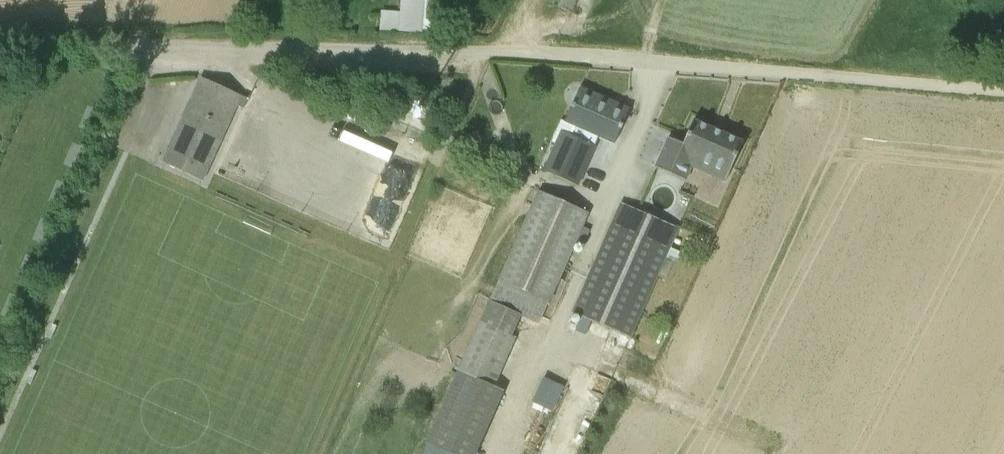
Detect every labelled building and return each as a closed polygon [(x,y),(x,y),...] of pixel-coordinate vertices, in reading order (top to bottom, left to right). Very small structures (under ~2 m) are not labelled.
[(422,32),(424,0),(401,0),(400,13),(381,11),(380,30),(422,32)] [(557,6),(572,13),(578,0),(560,0),(557,6)] [(203,181),(208,170),(238,105),(244,108),(248,98),(201,77),(167,151),(162,162),(203,181)] [(571,135),(570,134),(552,174),(578,186),(596,146),(594,145),(599,136),(615,143),(630,109),(629,109),(627,112),(612,106),(614,102),(580,87),(565,121),(575,126),(571,135)] [(668,137),(655,167),(674,175),(686,181),(692,167),(709,174),(714,163),(730,171),(735,160),(743,141),(694,120),(683,144),(668,137)] [(549,301),(588,212),(539,190),(500,280),(489,301),(521,316),(540,324),(549,301)] [(679,228),(621,202),(572,312),(631,338),(679,228)] [(489,301),(458,370),(495,386),(516,337),(513,335),(521,316),(489,301)] [(458,370),(426,442),(451,453),(476,453),(504,390),(495,386),(458,370)] [(546,372),(536,398),(557,406),(567,381),(546,372)]
